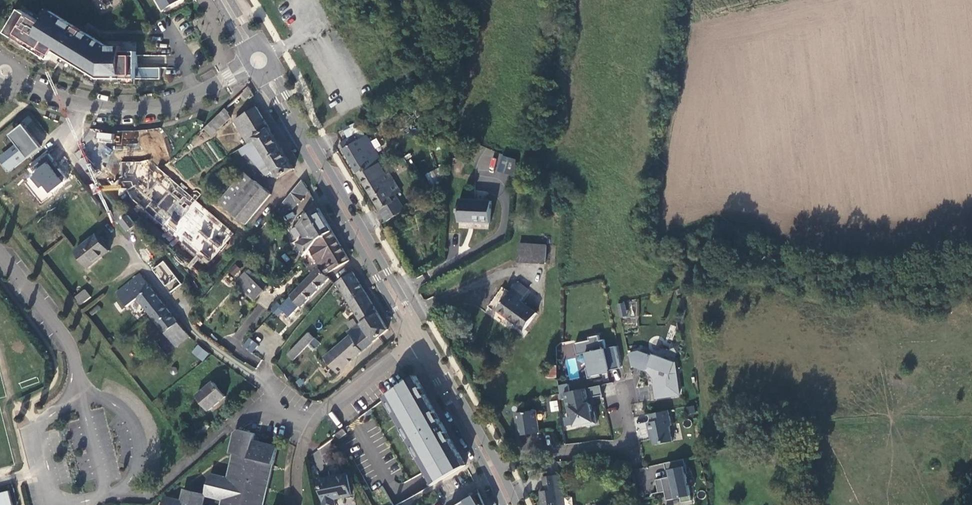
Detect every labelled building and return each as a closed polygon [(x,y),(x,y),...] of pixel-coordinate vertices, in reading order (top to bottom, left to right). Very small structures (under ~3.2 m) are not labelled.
[(182,0),(156,0),(163,12),(183,1),(182,0)] [(136,70),(136,54),(121,54),(121,49),(107,49),(51,14),(43,26),(19,11),(4,35),(48,62),(54,53),(62,58),(64,55),(71,60),(70,63),(98,81),(136,81),(136,70)] [(148,64),(163,64),(164,56),(148,56),(148,64)] [(160,70),(136,70),(136,81),(160,81),(160,70)] [(245,99),(252,94),(250,90),(242,96),(245,99)] [(235,123),(248,146),(249,146),(255,142),(253,139),(269,130),(257,109),(235,123)] [(232,120),(227,110),(205,129),(212,137),(232,120)] [(17,146),(30,136),(23,126),(9,137),(17,146)] [(293,170),(269,130),(253,139),(255,142),(249,146),(248,147),(247,147),(240,152),(243,157),(246,155),(254,164),(259,170),(265,177),(274,172),(278,178),(293,170)] [(122,133),(124,145),(138,142),(136,131),(122,133)] [(96,132),(95,141),(111,142),(112,133),(96,132)] [(17,146),(2,158),(12,170),(40,148),(30,136),(17,146)] [(342,150),(357,175),(372,166),(372,167),(381,161),(368,139),(366,136),(357,141),(354,136),(341,144),(344,149),(342,150)] [(23,182),(40,201),(65,180),(43,154),(26,168),(32,174),(23,182)] [(2,158),(0,160),(0,162),(9,173),(12,170),(2,158)] [(510,158),(511,165),(518,169),(519,161),(510,158)] [(208,264),(232,233),(149,160),(140,162),(120,162),(121,183),(133,200),(208,264)] [(386,223),(401,214),(405,212),(400,205),(395,196),(400,193),(381,161),(372,167),(372,166),(357,175),(386,223)] [(510,179),(517,180),(518,169),(511,165),(510,179)] [(256,182),(253,182),(248,180),(245,177),(221,205),(230,213),(256,182)] [(256,182),(230,213),(245,226),(271,195),(256,182)] [(308,192),(302,182),(284,205),(292,211),(298,204),(300,205),(304,199),(303,198),(308,192)] [(493,204),(461,203),(460,226),(492,227),(493,204)] [(297,226),(304,238),(306,242),(310,247),(316,240),(331,231),(319,210),(304,218),(297,226)] [(127,232),(135,226),(129,217),(121,223),(127,232)] [(348,261),(331,231),(316,240),(310,247),(308,250),(310,253),(325,276),(334,270),(341,266),(348,261)] [(109,251),(96,235),(75,252),(87,267),(109,251)] [(296,248),(303,260),(310,253),(308,250),(310,247),(306,242),(296,248)] [(518,263),(546,264),(546,246),(518,246),(518,263)] [(151,269),(170,293),(181,284),(163,260),(151,269)] [(234,264),(228,271),(234,277),(241,270),(234,264)] [(268,286),(252,267),(249,270),(251,272),(246,277),(244,274),(239,278),(256,297),(268,286)] [(301,306),(329,280),(325,276),(318,269),(286,300),(283,304),(292,313),(300,305),(301,306)] [(365,294),(353,274),(336,284),(348,304),(365,294)] [(138,299),(151,315),(161,307),(159,304),(162,302),(140,275),(116,293),(127,308),(138,299)] [(518,282),(498,311),(526,330),(539,313),(521,300),(529,289),(518,282)] [(284,287),(281,284),(275,289),(279,293),(284,287)] [(74,300),(80,307),(90,300),(84,292),(74,300)] [(378,315),(365,294),(348,304),(360,322),(361,324),(361,325),(378,315)] [(193,341),(162,302),(159,304),(161,307),(151,315),(179,352),(193,341)] [(621,317),(627,316),(624,302),(618,303),(621,317)] [(387,331),(378,315),(361,325),(363,328),(369,325),(378,338),(387,331)] [(325,357),(338,373),(361,353),(353,342),(365,332),(363,328),(361,325),(361,324),(347,331),(350,335),(325,357)] [(361,353),(378,338),(369,325),(363,328),(365,332),(353,342),(361,353)] [(289,354),(295,361),(315,339),(309,333),(289,354)] [(598,336),(588,338),(589,341),(574,344),(577,356),(586,354),(589,368),(585,369),(588,380),(601,377),(599,371),(606,369),(606,372),(619,369),(615,347),(605,349),(603,341),(599,342),(598,336)] [(247,338),(242,348),(253,353),(258,342),(247,338)] [(202,361),(208,353),(197,344),(191,352),(202,361)] [(638,352),(629,354),(632,366),(646,372),(648,370),(656,380),(656,386),(654,386),(656,398),(678,395),(674,363),(653,355),(652,357),(638,352)] [(556,374),(546,375),(547,397),(557,396),(556,374)] [(431,486),(465,465),(416,376),(410,380),(382,401),(431,486)] [(213,386),(196,399),(207,414),(223,400),(213,386)] [(599,387),(562,395),(567,416),(570,415),(573,428),(584,426),(586,428),(595,426),(592,413),(590,414),(587,400),(589,400),(601,397),(599,387)] [(551,412),(559,411),(557,400),(550,401),(551,412)] [(667,411),(649,415),(651,423),(646,424),(649,433),(651,432),(654,446),(672,442),(669,428),(671,425),(667,411)] [(513,415),(517,438),(537,435),(533,412),(513,415)] [(205,424),(204,424),(195,432),(200,438),(210,430),(205,424)] [(229,476),(220,474),(220,475),(220,478),(217,478),(215,478),(213,479),(212,481),(211,483),(210,486),(211,489),(213,492),(216,493),(215,496),(223,499),(221,504),(264,504),(277,446),(254,439),(255,433),(238,428),(235,430),(230,452),(234,454),(229,476)] [(684,459),(664,463),(667,478),(655,480),(658,493),(665,492),(667,501),(680,498),(681,503),(691,501),(685,474),(687,474),(684,459)] [(206,494),(215,496),(216,493),(213,492),(211,489),(210,486),(211,483),(212,481),(213,479),(215,478),(217,478),(220,478),(220,475),(211,472),(206,494)] [(350,475),(322,480),(327,504),(338,504),(337,500),(355,496),(350,475)] [(541,479),(543,492),(539,493),(541,504),(558,504),(556,498),(561,498),(557,476),(541,479)] [(184,488),(182,499),(185,500),(186,497),(189,495),(191,494),(194,495),(197,496),(198,497),(199,499),(200,502),(199,504),(203,504),(206,494),(184,488)] [(10,492),(0,494),(0,504),(13,504),(10,492)] [(203,504),(199,504),(200,502),(199,499),(198,497),(197,496),(194,495),(191,494),(189,495),(186,497),(185,500),(182,499),(175,497),(174,501),(172,501),(170,501),(168,502),(166,504),(165,504),(206,504),(203,504)] [(460,504),(461,504),(483,504),(478,494),(460,504)] [(166,504),(168,502),(170,501),(172,501),(174,501),(175,497),(165,495),(163,504),(165,504),(166,504)]
